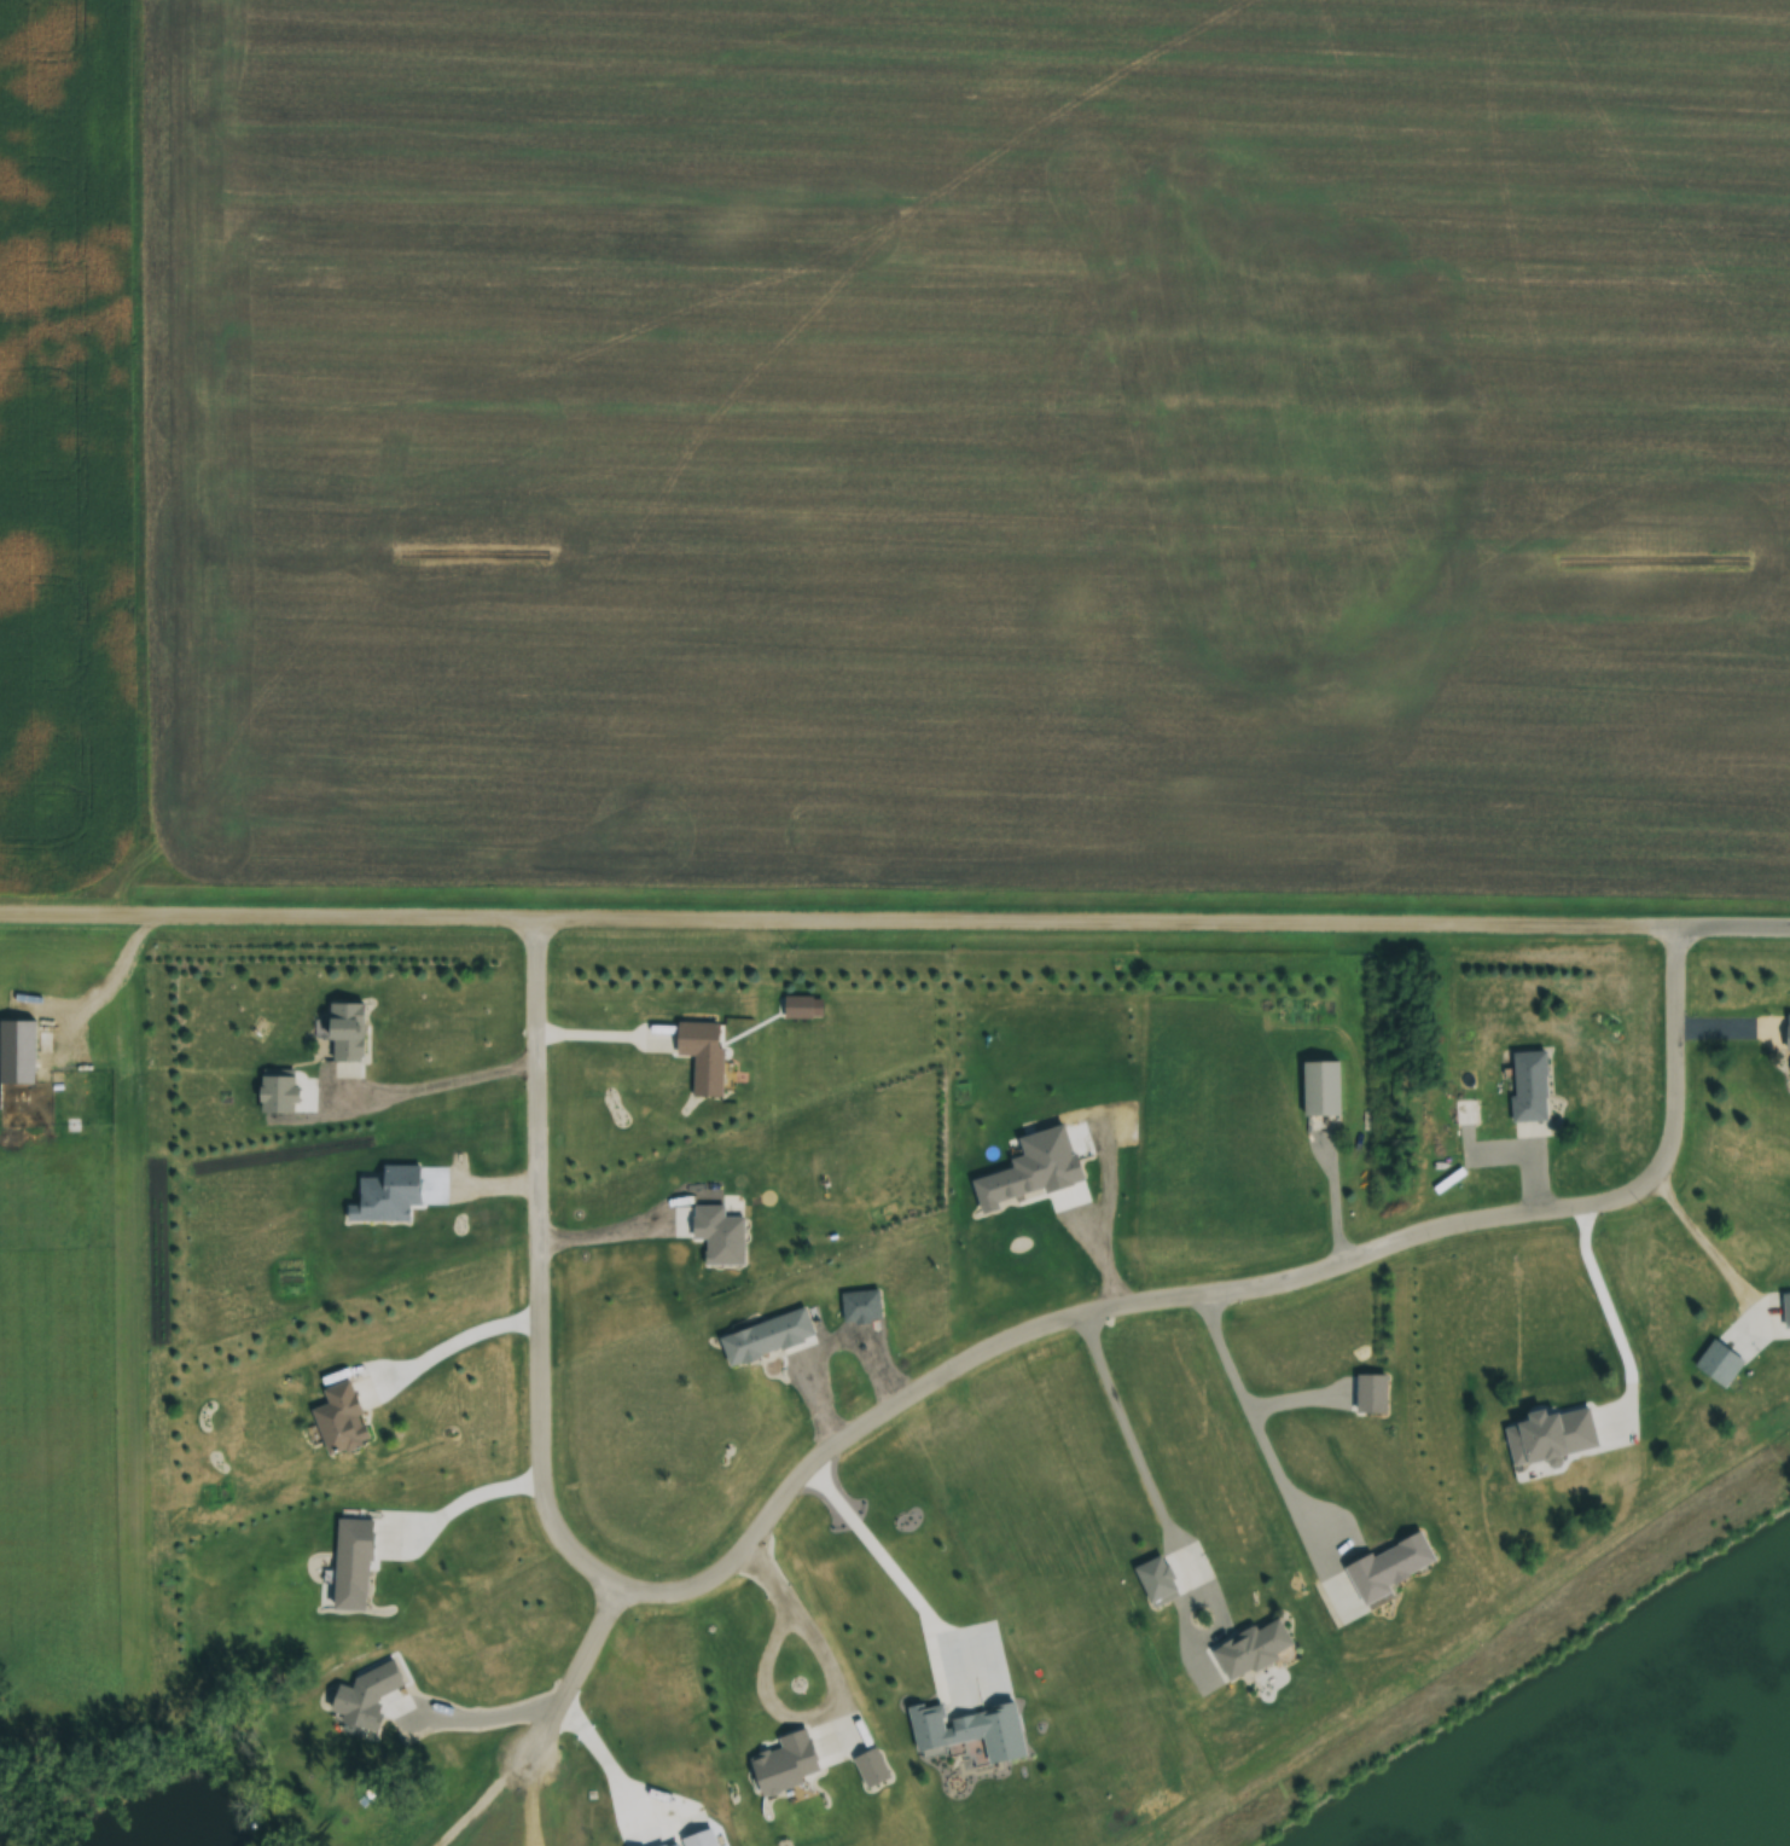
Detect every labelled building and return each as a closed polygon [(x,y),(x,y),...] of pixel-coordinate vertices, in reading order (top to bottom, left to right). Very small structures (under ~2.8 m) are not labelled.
[(1549,1122),(1548,1053),(1513,1053),(1514,1123),(1549,1122)] [(1300,1117),(1337,1117),(1336,1063),(1300,1063),(1300,1117)] [(1460,1125),(1479,1125),(1479,1101),(1460,1101),(1460,1125)] [(324,1456),(369,1441),(349,1380),(320,1390),(325,1404),(308,1409),(324,1456)] [(1581,1484),(1581,1491),(1604,1490),(1604,1459),(1579,1459),(1579,1455),(1538,1455),(1538,1484),(1581,1484)] [(1437,1569),(1424,1535),(1345,1566),(1358,1600),(1437,1569)] [(1226,1682),(1294,1649),(1278,1616),(1210,1649),(1226,1682)] [(913,1750),(985,1739),(980,1701),(907,1712),(913,1750)] [(818,1778),(804,1730),(775,1738),(779,1750),(743,1760),(754,1796),(818,1778)]
